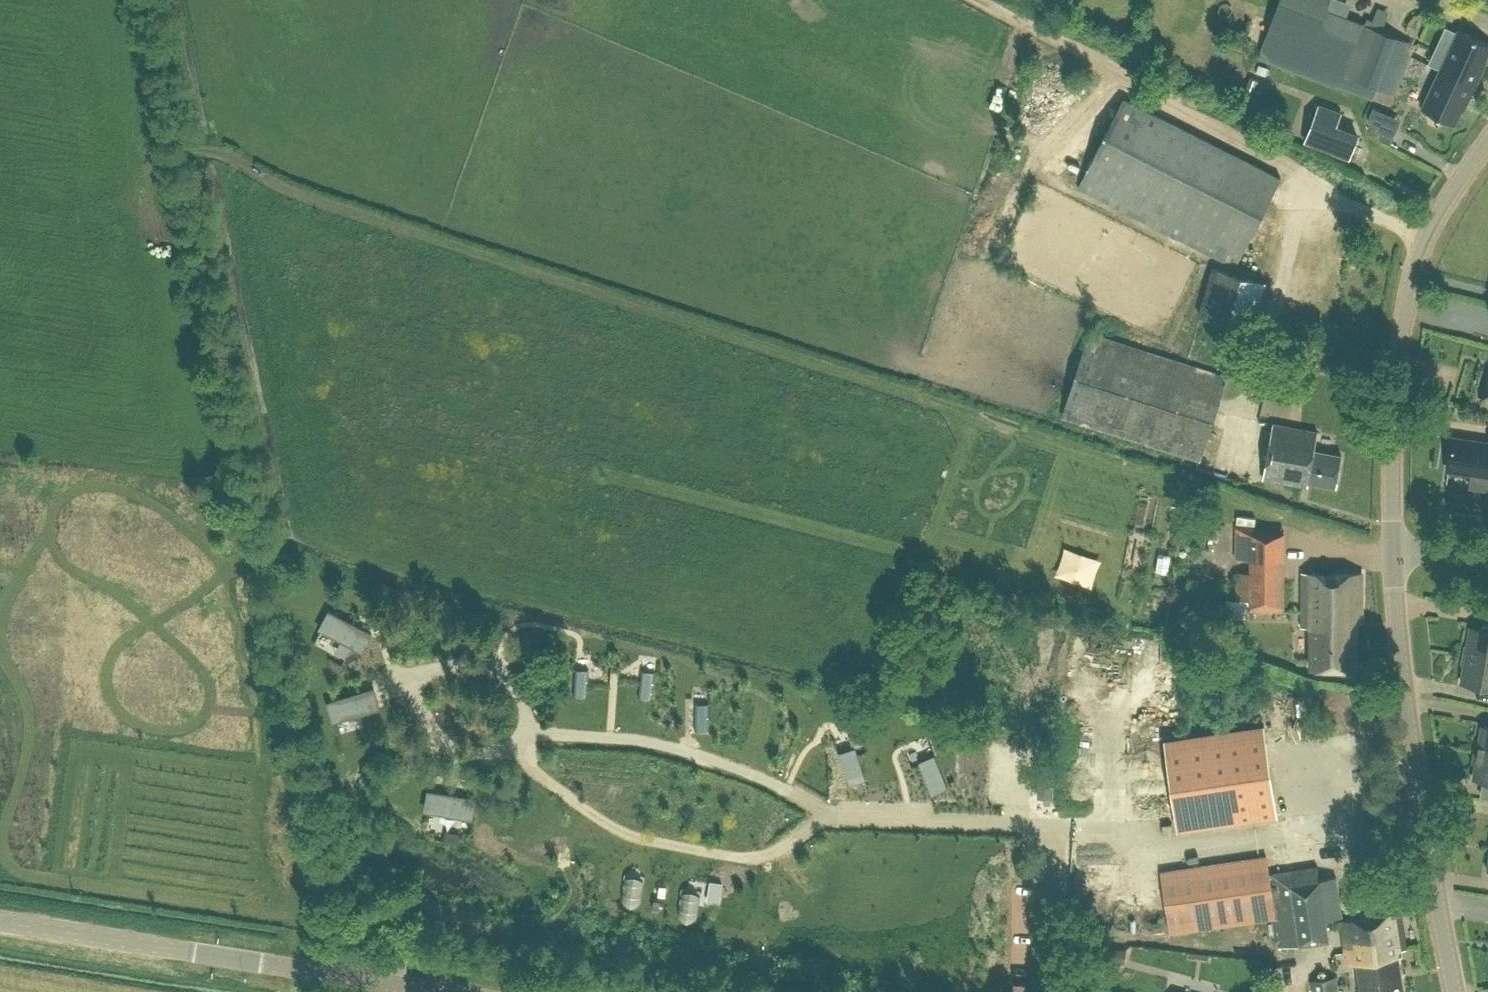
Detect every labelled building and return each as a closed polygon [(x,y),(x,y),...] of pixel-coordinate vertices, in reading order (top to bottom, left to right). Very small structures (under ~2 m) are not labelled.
[(1258,57),(1338,88),(1339,85),(1373,98),(1378,87),(1395,93),(1411,52),(1408,51),(1412,41),(1329,9),(1331,0),(1280,0),(1258,57)] [(1441,63),(1475,79),(1483,63),(1481,63),(1487,47),(1487,36),(1460,23),(1441,63)] [(1441,63),(1422,102),(1455,117),(1466,93),(1468,94),(1475,79),(1441,63)] [(1244,93),(1239,107),(1248,111),(1254,96),(1244,93)] [(1281,177),(1123,97),(1082,178),(1078,187),(1236,266),(1281,177)] [(1341,112),(1319,103),(1304,141),(1348,159),(1358,134),(1336,125),(1341,112)] [(1200,317),(1251,331),(1265,281),(1214,267),(1200,317)] [(1227,375),(1090,331),(1063,416),(1200,459),(1227,375)] [(1485,366),(1476,398),(1487,402),(1487,367),(1485,366)] [(1318,431),(1274,423),(1264,478),(1308,486),(1309,481),(1336,486),(1342,454),(1315,449),(1318,431)] [(1448,434),(1443,467),(1487,473),(1487,440),(1448,434)] [(1284,530),(1247,530),(1246,557),(1250,557),(1249,571),(1235,570),(1235,598),(1249,598),(1249,610),(1283,611),(1284,530)] [(1171,556),(1157,556),(1157,575),(1171,576),(1171,556)] [(1362,572),(1302,572),(1302,626),(1311,626),(1310,667),(1356,667),(1356,622),(1362,622),(1362,572)] [(354,623),(327,610),(318,627),(357,648),(364,651),(373,634),(354,623)] [(1465,653),(1487,657),(1487,628),(1470,625),(1465,653)] [(1465,653),(1461,681),(1487,686),(1487,657),(1465,653)] [(1124,656),(1111,661),(1116,676),(1129,671),(1124,656)] [(589,669),(576,669),(574,695),(587,695),(588,679),(589,669)] [(656,670),(641,669),(639,684),(638,695),(653,697),(656,670)] [(357,692),(326,701),(333,721),(366,712),(380,707),(379,703),(374,687),(357,692)] [(710,702),(694,702),(695,729),(710,728),(710,702)] [(1278,816),(1264,723),(1163,738),(1177,830),(1278,816)] [(1474,750),(1487,752),(1487,726),(1481,725),(1479,738),(1476,738),(1474,750)] [(856,746),(840,751),(850,784),(866,778),(856,746)] [(1474,750),(1472,762),(1475,762),(1473,776),(1487,778),(1487,752),(1474,750)] [(933,757),(918,763),(932,794),(946,788),(933,757)] [(427,792),(424,810),(474,817),(476,797),(460,794),(446,792),(427,789),(427,792)] [(1265,822),(1265,831),(1306,827),(1305,818),(1265,822)] [(1161,871),(1170,933),(1275,917),(1279,946),(1300,943),(1328,938),(1317,865),(1270,873),(1267,855),(1161,871)] [(1018,874),(1017,891),(1031,891),(1032,874),(1018,874)] [(627,876),(622,912),(640,915),(645,879),(627,876)] [(683,888),(677,924),(695,926),(701,891),(683,888)] [(1401,911),(1340,920),(1345,951),(1348,951),(1350,963),(1356,962),(1361,991),(1405,991),(1399,955),(1402,954),(1401,949),(1407,948),(1401,911)] [(1126,948),(1102,946),(1113,961),(1125,962),(1126,948)] [(1336,975),(1310,980),(1313,991),(1339,991),(1336,975)]
